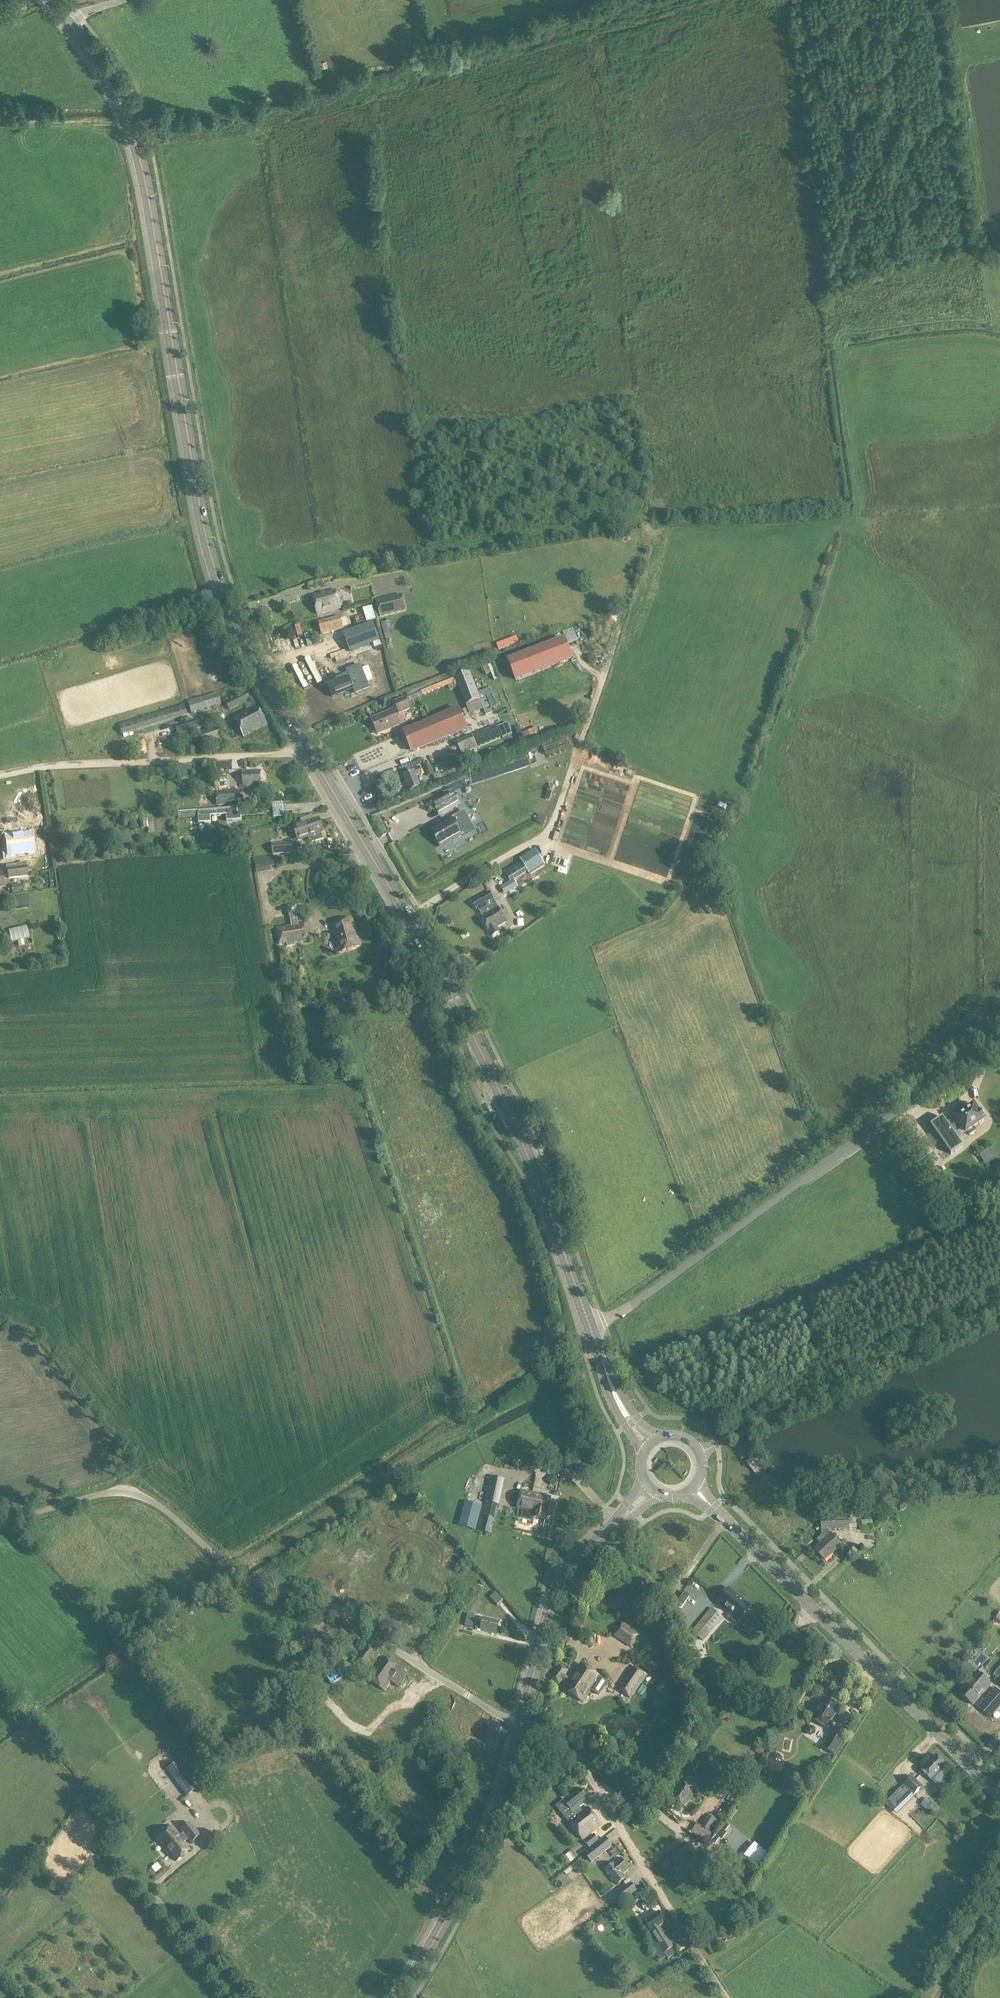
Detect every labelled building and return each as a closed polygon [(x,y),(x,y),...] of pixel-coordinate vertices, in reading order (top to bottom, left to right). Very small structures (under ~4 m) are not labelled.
[(336,591),(313,597),(318,614),(341,608),(336,591)] [(376,601),(380,617),(406,611),(402,595),(376,601)] [(375,603),(358,608),(362,621),(379,616),(375,603)] [(332,636),(349,632),(347,627),(353,626),(350,611),(343,613),(345,620),(321,625),(323,631),(330,629),(332,636)] [(374,624),(343,635),(350,652),(380,641),(374,624)] [(516,637),(496,644),(498,650),(519,643),(516,637)] [(516,681),(572,659),(565,640),(509,662),(516,681)] [(408,697),(405,698),(408,703),(448,686),(450,691),(457,688),(455,684),(457,683),(456,680),(471,674),(468,667),(438,680),(406,694),(408,697)] [(361,695),(354,670),(322,679),(328,703),(361,695)] [(417,728),(405,733),(407,738),(407,739),(406,740),(411,751),(412,751),(413,751),(467,729),(464,720),(490,710),(474,672),(471,674),(456,680),(457,683),(467,707),(459,710),(417,728)] [(222,705),(218,693),(188,703),(192,714),(222,705)] [(254,709),(250,701),(247,693),(227,703),(231,711),(245,704),(249,712),(235,719),(245,738),(267,726),(258,707),(254,709)] [(408,703),(405,698),(405,696),(394,701),(400,713),(410,709),(408,703)] [(188,715),(185,705),(120,725),(123,735),(188,715)] [(394,711),(372,720),(378,734),(400,725),(394,711)] [(205,721),(177,729),(179,735),(189,732),(191,737),(200,735),(198,730),(207,727),(205,721)] [(540,724),(528,728),(532,739),(544,735),(540,724)] [(204,749),(223,743),(218,727),(199,733),(204,749)] [(496,727),(457,743),(462,755),(501,739),(496,727)] [(363,749),(373,777),(386,772),(380,757),(386,754),(381,742),(363,749)] [(461,767),(440,777),(442,781),(463,771),(461,767)] [(415,773),(404,777),(410,791),(420,787),(416,776),(422,774),(420,768),(414,771),(415,773)] [(260,771),(243,772),(244,787),(261,786),(260,771)] [(216,793),(217,806),(244,804),(243,790),(216,793)] [(453,792),(432,804),(439,817),(461,805),(453,792)] [(200,815),(199,807),(180,808),(181,816),(200,815)] [(215,816),(218,816),(218,820),(205,821),(206,831),(236,829),(235,819),(225,819),(224,809),(214,810),(215,816)] [(142,828),(149,827),(149,833),(155,832),(153,815),(151,816),(151,813),(140,815),(142,828)] [(465,813),(454,820),(463,836),(474,829),(465,813)] [(452,818),(430,830),(440,849),(463,836),(452,818)] [(297,829),(299,834),(305,832),(307,838),(324,833),(319,820),(303,825),(303,827),(297,829)] [(7,837),(8,847),(8,853),(6,853),(7,860),(19,858),(18,856),(35,854),(33,834),(7,837)] [(236,837),(237,847),(249,846),(248,836),(236,837)] [(273,856),(298,853),(297,843),(272,845),(273,856)] [(544,865),(535,850),(519,859),(521,862),(528,873),(529,875),(544,865)] [(273,858),(255,861),(257,874),(271,871),(271,867),(275,867),(273,858)] [(521,862),(505,872),(511,883),(528,873),(521,862)] [(8,866),(9,878),(27,876),(26,864),(8,866)] [(481,918),(489,932),(490,932),(492,937),(500,932),(498,928),(506,923),(490,892),(472,901),(477,910),(479,909),(483,917),(481,918)] [(13,897),(15,911),(30,909),(28,895),(13,897)] [(279,946),(287,945),(288,947),(295,946),(295,944),(307,942),(305,924),(299,925),(297,916),(299,916),(298,906),(288,907),(289,917),(290,917),(291,926),(276,928),(277,929),(276,929),(279,945),(279,946)] [(360,946),(352,920),(332,925),(340,952),(360,946)] [(25,938),(31,936),(28,924),(9,929),(12,942),(18,940),(19,946),(26,944),(25,938)] [(955,1133),(962,1128),(966,1134),(967,1132),(970,1136),(976,1131),(974,1128),(985,1121),(984,1120),(985,1117),(982,1114),(980,1113),(974,1105),(966,1111),(962,1106),(956,1110),(960,1115),(950,1122),(947,1122),(943,1117),(931,1126),(937,1134),(937,1135),(951,1155),(963,1146),(954,1133),(955,1133)] [(762,1472),(751,1459),(747,1462),(757,1476),(762,1472)] [(487,1503),(484,1517),(480,1531),(480,1532),(491,1535),(495,1519),(494,1519),(497,1505),(499,1506),(505,1480),(491,1477),(486,1502),(487,1503)] [(551,1497),(521,1491),(520,1495),(514,1494),(512,1503),(518,1504),(517,1509),(519,1509),(517,1518),(533,1521),(534,1517),(546,1520),(547,1515),(551,1497)] [(817,1540),(820,1544),(831,1534),(831,1533),(829,1531),(849,1529),(849,1527),(857,1527),(856,1509),(847,1509),(847,1517),(849,1517),(849,1519),(821,1520),(821,1536),(817,1540)] [(459,1525),(480,1531),(484,1517),(463,1511),(459,1525)] [(875,1513),(874,1536),(881,1536),(882,1513),(875,1513)] [(381,1514),(374,1517),(384,1537),(392,1533),(381,1514)] [(361,1524),(354,1528),(365,1547),(372,1543),(361,1524)] [(831,1534),(820,1544),(814,1549),(825,1561),(841,1545),(831,1534)] [(448,1547),(442,1555),(451,1561),(456,1553),(448,1547)] [(324,1549),(321,1556),(341,1566),(344,1559),(324,1549)] [(729,1589),(717,1602),(731,1614),(732,1614),(733,1614),(735,1612),(742,1618),(751,1607),(729,1589)] [(258,1592),(252,1613),(260,1615),(265,1593),(258,1592)] [(413,1592),(406,1603),(414,1609),(422,1598),(413,1592)] [(229,1593),(222,1597),(234,1616),(240,1612),(229,1593)] [(503,1601),(496,1593),(490,1598),(498,1606),(503,1601)] [(276,1596),(270,1617),(278,1619),(283,1598),(276,1596)] [(211,1604),(205,1608),(217,1626),(224,1622),(211,1604)] [(311,1606),(299,1624),(306,1628),(318,1610),(311,1606)] [(703,1642),(724,1618),(712,1608),(692,1632),(703,1642)] [(196,1614),(189,1619),(202,1637),(209,1632),(196,1614)] [(472,1628),(475,1616),(467,1614),(465,1626),(472,1628)] [(481,1631),(496,1635),(499,1622),(484,1618),(482,1624),(477,1623),(476,1629),(481,1631)] [(182,1624),(176,1629),(189,1647),(195,1642),(182,1624)] [(328,1624),(320,1644),(327,1647),(336,1627),(328,1624)] [(639,1634),(623,1624),(614,1637),(631,1647),(639,1634)] [(250,1630),(242,1630),(242,1652),(250,1652),(250,1630)] [(645,1643),(648,1632),(642,1631),(640,1641),(645,1643)] [(170,1633),(163,1638),(176,1656),(182,1651),(183,1651),(170,1633)] [(266,1634),(259,1638),(271,1657),(278,1652),(266,1634)] [(224,1640),(224,1663),(232,1663),(232,1640),(224,1640)] [(368,1679),(385,1691),(391,1682),(398,1687),(407,1674),(383,1657),(378,1664),(375,1662),(380,1655),(366,1645),(357,1658),(356,1657),(352,1663),(358,1667),(361,1663),(367,1668),(368,1666),(374,1670),(368,1679)] [(150,1652),(146,1655),(159,1673),(166,1668),(152,1651),(150,1652)] [(200,1654),(200,1676),(208,1675),(207,1654),(200,1654)] [(598,1695),(607,1682),(599,1677),(581,1664),(571,1678),(565,1674),(561,1680),(567,1684),(563,1690),(582,1702),(591,1690),(598,1695)] [(551,1679),(558,1684),(561,1680),(565,1674),(567,1671),(560,1666),(551,1679)] [(630,1698),(646,1675),(634,1667),(619,1691),(630,1698)] [(222,1669),(215,1675),(222,1683),(229,1677),(222,1669)] [(259,1670),(246,1688),(252,1693),(265,1675),(259,1670)] [(341,1670),(337,1672),(327,1678),(332,1686),(345,1678),(341,1670)] [(183,1672),(166,1685),(171,1692),(188,1679),(183,1672)] [(977,1672),(959,1693),(973,1705),(991,1685),(977,1672)] [(361,1682),(347,1699),(354,1704),(367,1686),(361,1682)] [(224,1684),(224,1707),(232,1707),(232,1685),(224,1684)] [(984,1712),(990,1706),(993,1708),(999,1700),(999,1693),(992,1686),(975,1705),(984,1712)] [(196,1690),(178,1703),(183,1709),(201,1696),(196,1690)] [(374,1691),(361,1709),(368,1713),(381,1695),(374,1691)] [(829,1700),(826,1698),(813,1719),(827,1729),(840,1708),(838,1706),(837,1703),(832,1700),(829,1700)] [(289,1703),(282,1707),(293,1726),(300,1722),(289,1703)] [(208,1705),(191,1718),(196,1725),(213,1711),(208,1705)] [(277,1711),(270,1715),(281,1734),(288,1730),(277,1711)] [(394,1715),(388,1721),(403,1737),(409,1732),(394,1715)] [(357,1721),(364,1731),(369,1727),(362,1717),(357,1721)] [(263,1718),(256,1722),(267,1741),(274,1737),(263,1718)] [(327,1720),(320,1722),(325,1743),(333,1741),(327,1720)] [(248,1727),(241,1731),(252,1750),(259,1746),(248,1727)] [(385,1729),(379,1734),(393,1752),(399,1746),(385,1729)] [(339,1731),(337,1738),(359,1743),(361,1736),(339,1731)] [(834,1754),(844,1739),(833,1732),(823,1747),(834,1754)] [(234,1736),(227,1739),(238,1759),(245,1755),(234,1736)] [(220,1741),(213,1745),(224,1764),(231,1760),(220,1741)] [(374,1743),(368,1749),(383,1765),(389,1759),(374,1743)] [(946,1766),(935,1755),(921,1769),(932,1780),(946,1766)] [(196,1789),(189,1779),(193,1775),(189,1770),(185,1773),(176,1762),(166,1769),(186,1796),(196,1789)] [(712,1779),(726,1788),(732,1778),(718,1770),(712,1779)] [(700,1783),(686,1774),(671,1797),(685,1806),(700,1783)] [(922,1787),(911,1776),(903,1784),(914,1794),(922,1787)] [(582,1812),(578,1807),(588,1799),(580,1788),(564,1801),(572,1812),(574,1810),(578,1815),(569,1822),(583,1839),(601,1825),(588,1807),(582,1812)] [(910,1791),(897,1803),(891,1810),(897,1815),(915,1797),(910,1791)] [(891,1810),(897,1803),(891,1798),(885,1804),(891,1810)] [(547,1815),(551,1825),(556,1823),(552,1813),(547,1815)] [(641,1814),(631,1822),(636,1829),(646,1821),(641,1814)] [(710,1832),(717,1822),(709,1817),(703,1827),(710,1832)] [(183,1843),(187,1839),(191,1844),(200,1836),(190,1823),(181,1830),(183,1833),(180,1836),(172,1826),(156,1840),(167,1854),(169,1852),(176,1861),(189,1851),(183,1843)] [(594,1834),(584,1842),(589,1848),(599,1840),(594,1834)] [(605,1838),(600,1842),(585,1854),(592,1862),(611,1846),(605,1838)] [(574,1848),(569,1850),(573,1859),(578,1856),(574,1848)] [(606,1870),(618,1885),(625,1878),(622,1875),(629,1869),(620,1858),(606,1870)] [(666,1859),(659,1864),(663,1869),(670,1864),(666,1859)] [(631,1884),(619,1892),(624,1900),(636,1891),(631,1884)] [(647,1898),(638,1906),(641,1910),(651,1903),(647,1898)] [(651,1935),(664,1954),(674,1947),(662,1928),(667,1924),(659,1912),(644,1922),(652,1934),(651,1935)]
